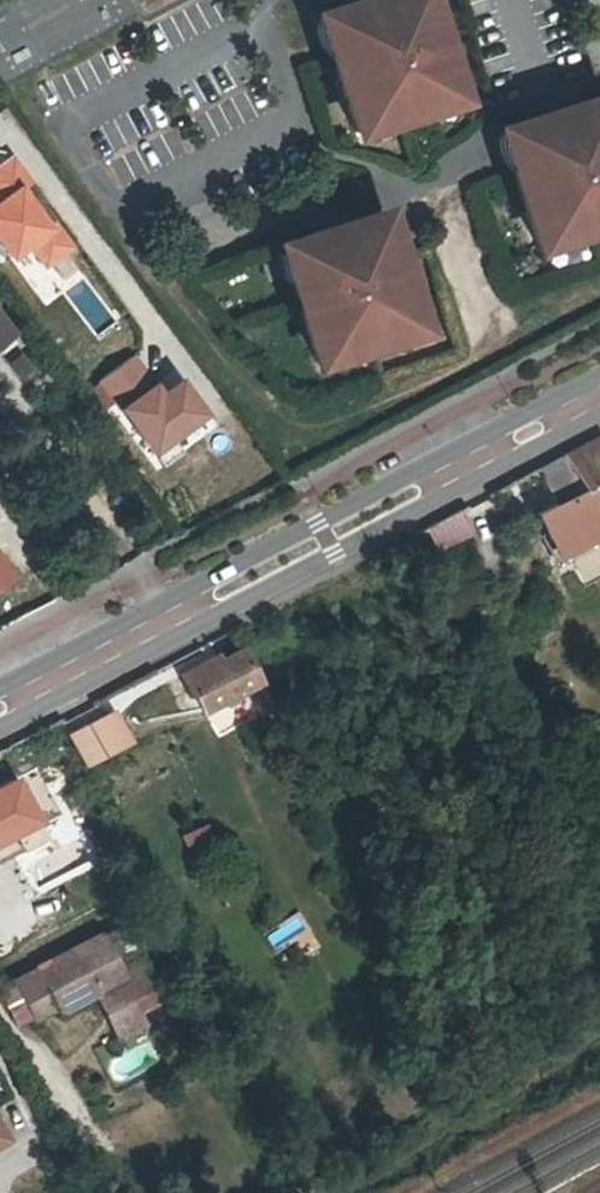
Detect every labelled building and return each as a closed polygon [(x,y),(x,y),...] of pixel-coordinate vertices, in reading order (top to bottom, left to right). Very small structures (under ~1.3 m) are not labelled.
[(305,10),(348,140),(463,102),(430,0),(336,0),(305,10)] [(490,125),(531,255),(599,234),(599,91),(490,125)] [(0,167),(0,237),(15,259),(34,246),(48,265),(74,247),(14,158),(0,167)] [(384,205),(266,241),(307,373),(425,337),(384,205)] [(0,314),(0,350),(17,337),(0,314)] [(140,356),(103,383),(157,457),(215,416),(188,379),(167,394),(140,356)] [(536,467),(552,500),(531,512),(552,553),(598,529),(599,532),(599,434),(536,467)] [(431,552),(478,536),(469,510),(422,526),(431,552)] [(208,665),(206,659),(179,673),(197,709),(219,699),(223,706),(237,699),(233,691),(252,681),(236,650),(208,665)] [(112,710),(64,732),(81,764),(129,745),(112,710)] [(207,827),(181,838),(187,851),(213,840),(207,827)] [(120,971),(142,959),(123,922),(100,934),(120,971)] [(120,971),(100,934),(99,934),(36,967),(37,970),(13,983),(32,1020),(57,1007),(60,1013),(95,995),(117,1038),(144,1024),(138,1012),(163,1000),(142,959),(120,971)] [(11,1144),(0,1122),(0,1149),(11,1144)]
